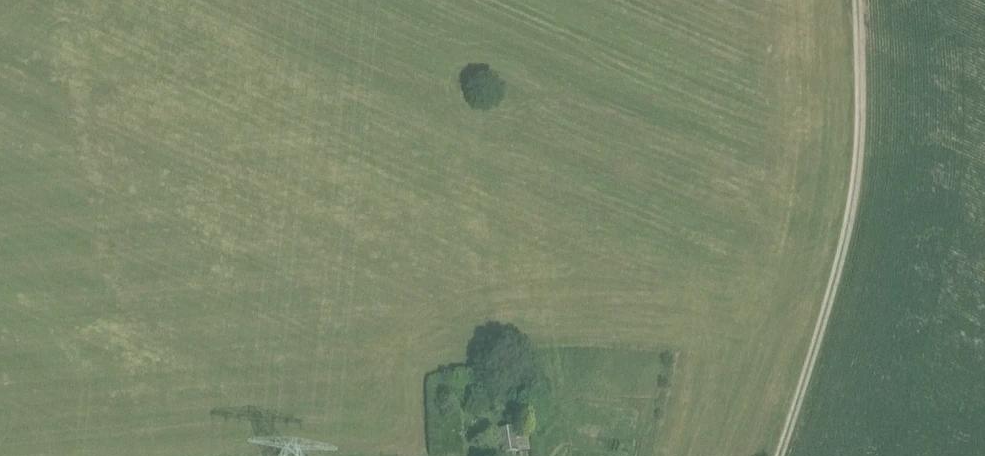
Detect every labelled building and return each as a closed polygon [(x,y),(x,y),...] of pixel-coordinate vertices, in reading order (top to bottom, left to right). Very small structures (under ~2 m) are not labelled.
[(504,455),(532,451),(529,431),(518,433),(517,428),(501,431),(504,455)]
